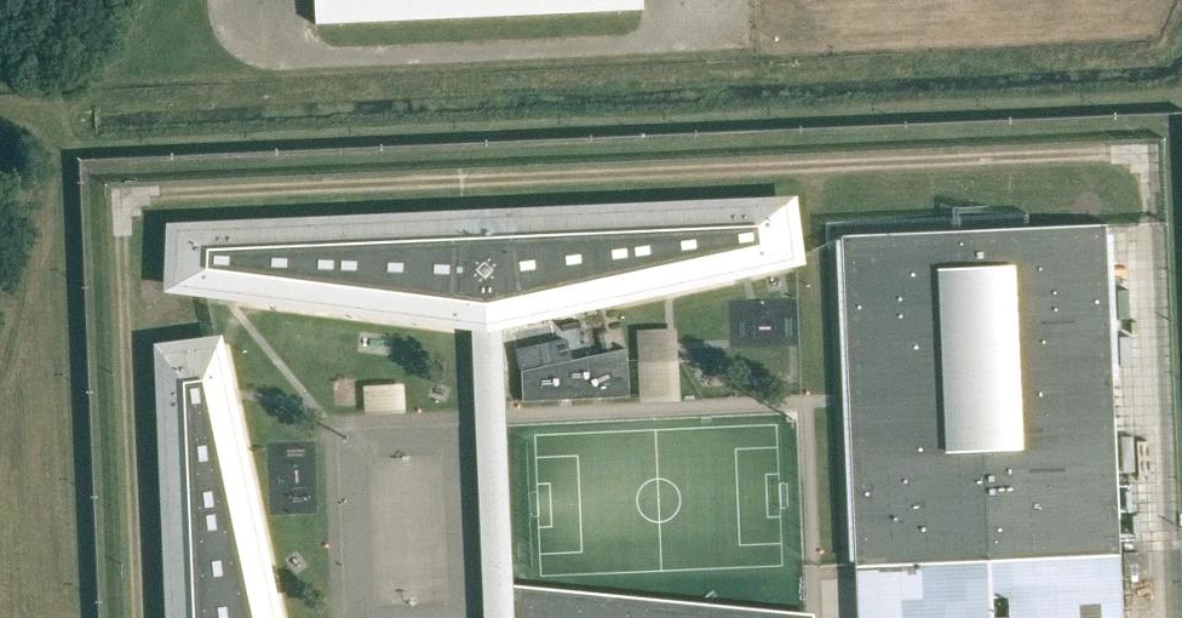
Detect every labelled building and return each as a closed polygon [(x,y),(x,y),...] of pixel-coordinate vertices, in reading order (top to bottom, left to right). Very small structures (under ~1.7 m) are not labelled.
[(315,24),(642,10),(642,0),(314,0),(315,24)] [(178,230),(176,285),(486,324),(793,259),(786,204),(178,230)] [(1025,215),(975,214),(975,226),(1025,227),(1025,215)] [(1105,224),(842,235),(856,566),(878,565),(880,617),(1122,617),(1119,554),(1105,224)] [(641,401),(682,399),(679,326),(638,328),(641,401)] [(173,617),(274,617),(216,346),(162,353),(173,617)] [(627,349),(522,371),(523,401),(628,397),(627,349)] [(365,384),(367,411),(408,409),(407,382),(365,384)] [(512,585),(514,617),(814,617),(813,615),(804,614),(512,585)]
